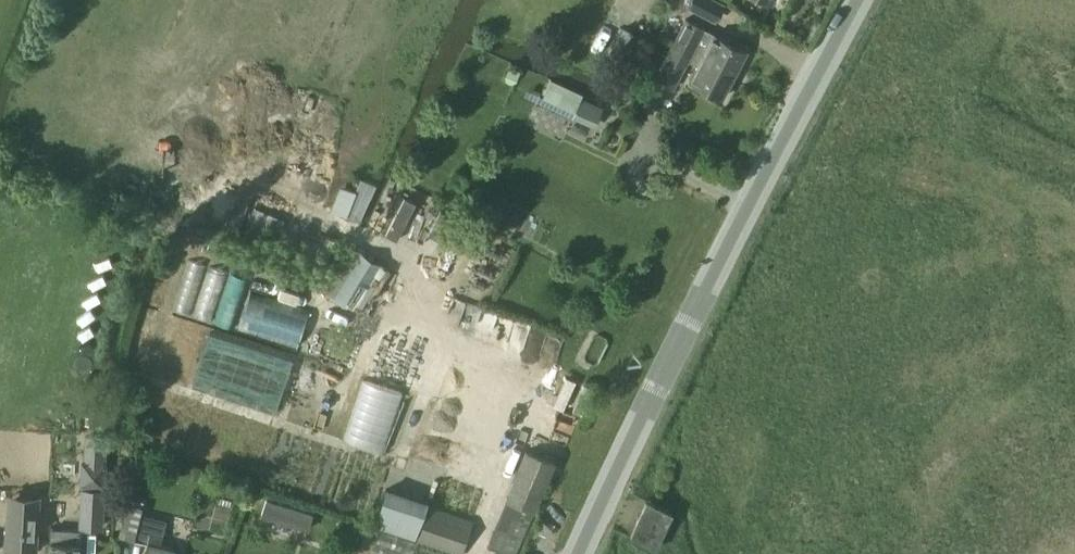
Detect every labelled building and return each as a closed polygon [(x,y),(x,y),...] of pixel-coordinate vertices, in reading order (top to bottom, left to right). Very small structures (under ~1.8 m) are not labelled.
[(716,22),(725,4),(718,0),(691,0),(687,7),(716,22)] [(689,20),(678,42),(735,72),(747,50),(717,35),(717,36),(707,31),(707,30),(689,20)] [(690,80),(693,81),(723,97),(735,72),(678,42),(658,80),(674,89),(689,61),(697,65),(690,80)] [(509,66),(505,77),(506,81),(512,83),(516,82),(520,71),(509,66)] [(542,99),(564,109),(563,112),(598,127),(608,103),(551,79),(542,99)] [(412,220),(427,227),(439,201),(392,179),(379,205),(392,212),(383,229),(403,239),(412,220)] [(332,209),(348,215),(358,189),(342,183),(332,209)] [(211,321),(227,270),(191,258),(174,309),(211,321)] [(241,331),(301,345),(311,307),(251,292),(241,331)] [(278,413),(296,356),(212,330),(194,387),(278,413)] [(364,377),(345,437),(385,450),(404,390),(364,377)] [(82,458),(81,483),(105,483),(106,433),(84,433),(84,458),(82,458)] [(505,499),(508,500),(534,510),(536,511),(557,461),(526,449),(505,499)] [(81,488),(79,525),(104,526),(106,489),(81,488)] [(9,494),(8,503),(6,549),(36,551),(40,496),(9,494)] [(266,499),(262,514),(309,529),(314,514),(266,499)] [(655,548),(673,511),(648,499),(630,536),(655,548)] [(508,500),(489,546),(506,553),(517,553),(534,510),(508,500)] [(417,541),(417,542),(452,553),(462,553),(473,521),(429,505),(417,541)] [(141,515),(135,539),(147,542),(144,553),(174,553),(175,549),(160,545),(165,521),(141,515)] [(81,544),(81,531),(51,529),(50,553),(80,553),(81,544)]
